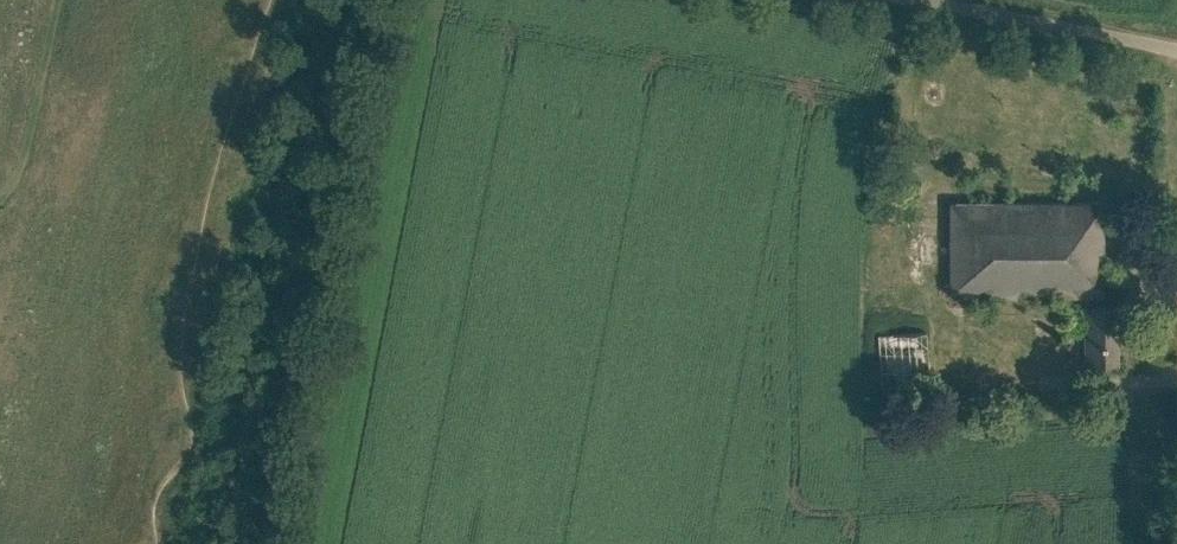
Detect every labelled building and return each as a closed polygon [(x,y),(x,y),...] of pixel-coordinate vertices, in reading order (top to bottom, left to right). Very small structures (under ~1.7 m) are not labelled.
[(949,290),(1078,290),(1101,291),(1101,199),(949,199),(949,290)] [(1101,291),(1078,290),(1078,326),(1082,326),(1082,359),(1119,359),(1119,304),(1101,304),(1101,291)] [(915,351),(911,331),(884,337),(888,356),(915,351)]
